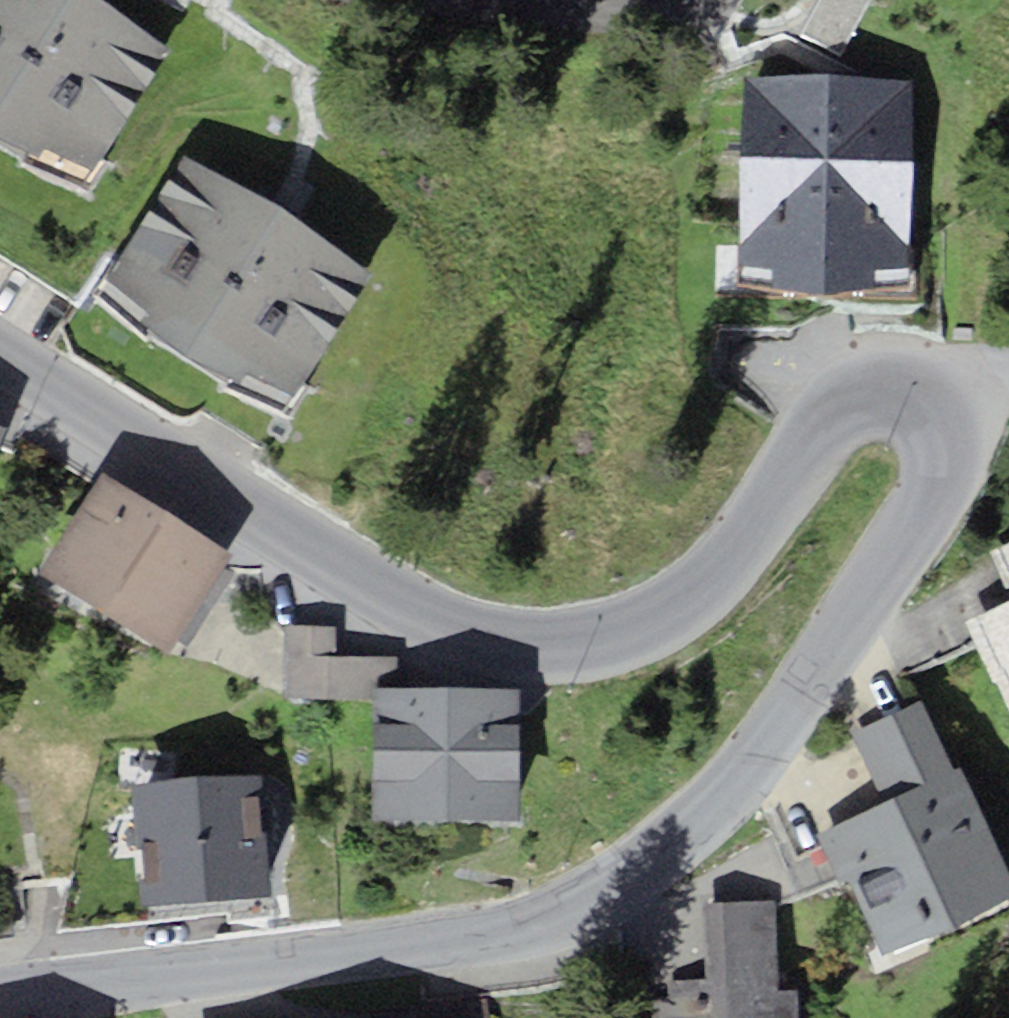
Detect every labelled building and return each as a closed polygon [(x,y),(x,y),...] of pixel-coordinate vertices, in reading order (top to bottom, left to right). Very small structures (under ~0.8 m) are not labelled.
[(171,47),(98,0),(0,0),(0,141),(77,191),(171,47)] [(871,0),(819,0),(801,32),(841,54),(871,0)] [(908,286),(910,78),(745,76),(743,285),(908,286)] [(283,411),(370,271),(183,154),(96,294),(283,411)] [(101,609),(163,508),(101,470),(39,571),(101,609)] [(172,652),(234,551),(163,508),(101,609),(172,652)] [(989,550),(1008,593),(1008,540),(989,550)] [(971,614),(964,617),(994,683),(1001,679),(1008,698),(1008,598),(971,614)] [(334,626),(284,626),(284,695),(372,695),(372,685),(396,685),(397,656),(334,656),(334,626)] [(396,685),(372,685),(372,695),(370,818),(519,820),(521,688),(396,685)] [(886,801),(954,769),(920,699),(852,732),(886,801)] [(817,835),(846,897),(990,828),(960,766),(954,769),(886,801),(817,835)] [(260,777),(135,789),(146,908),(271,897),(260,777)] [(1008,896),(1008,867),(990,828),(846,897),(877,960),(1008,896)] [(707,981),(776,978),(772,899),(703,903),(707,981)] [(796,991),(777,992),(776,978),(707,981),(670,983),(671,998),(651,999),(653,1017),(797,1017),(796,991)]
